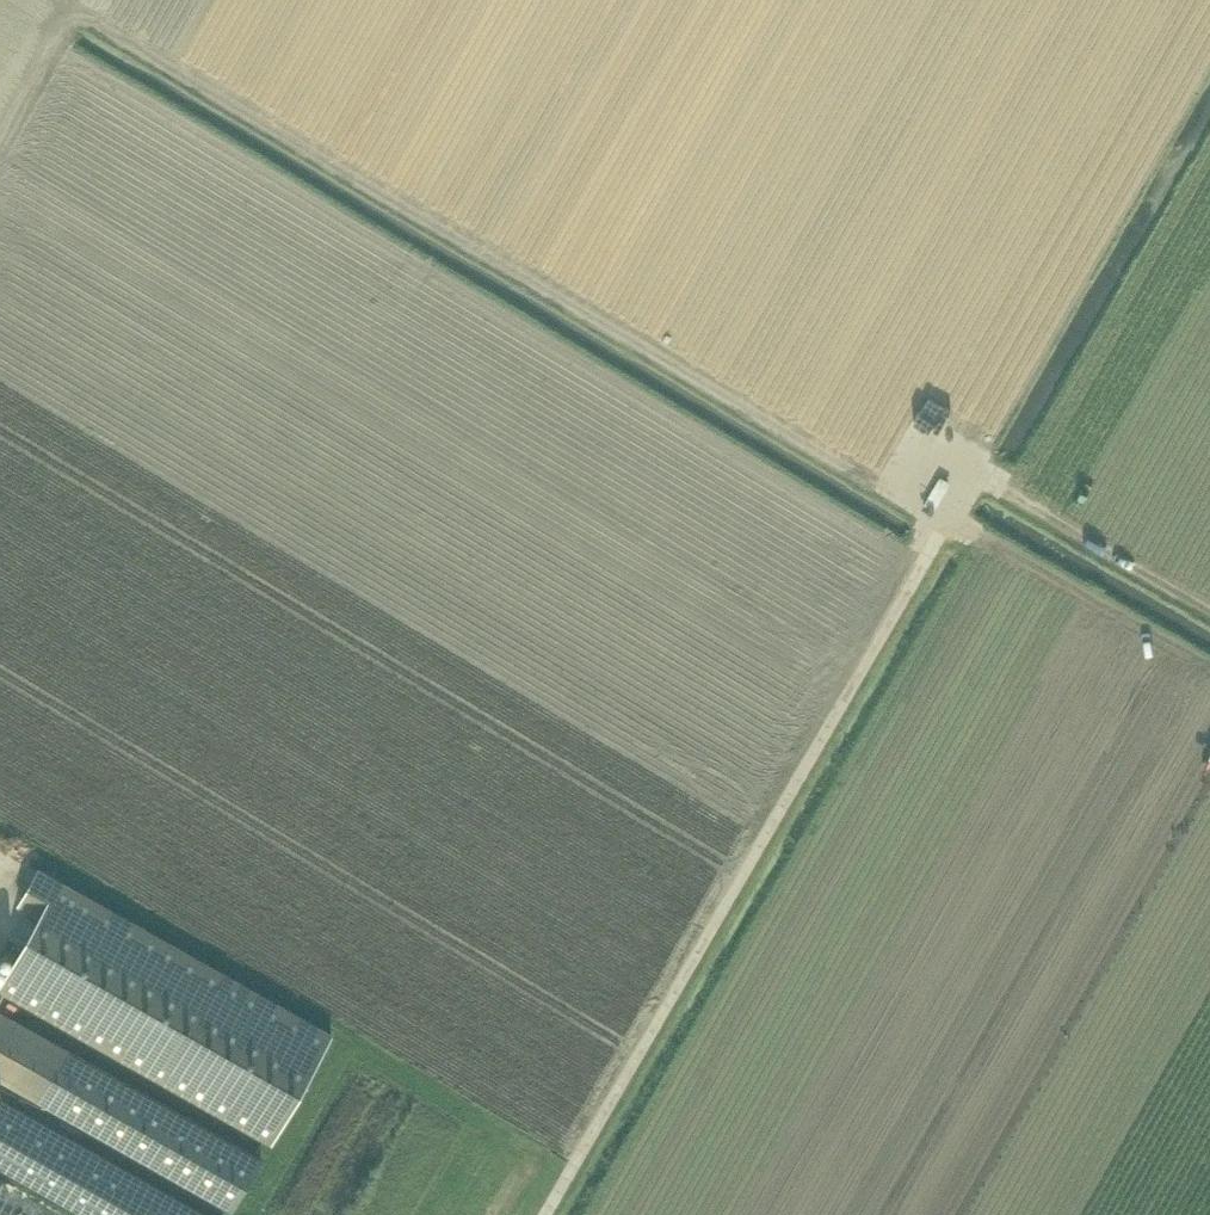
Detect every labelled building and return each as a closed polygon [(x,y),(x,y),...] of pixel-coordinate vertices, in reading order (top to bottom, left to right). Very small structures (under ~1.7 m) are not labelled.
[(333,1034),(39,869),(21,902),(42,914),(1,987),(274,1140),(333,1034)] [(234,1210),(264,1156),(0,1007),(0,1074),(234,1210)] [(89,1214),(214,1214),(0,1095),(0,1164),(89,1214)]
